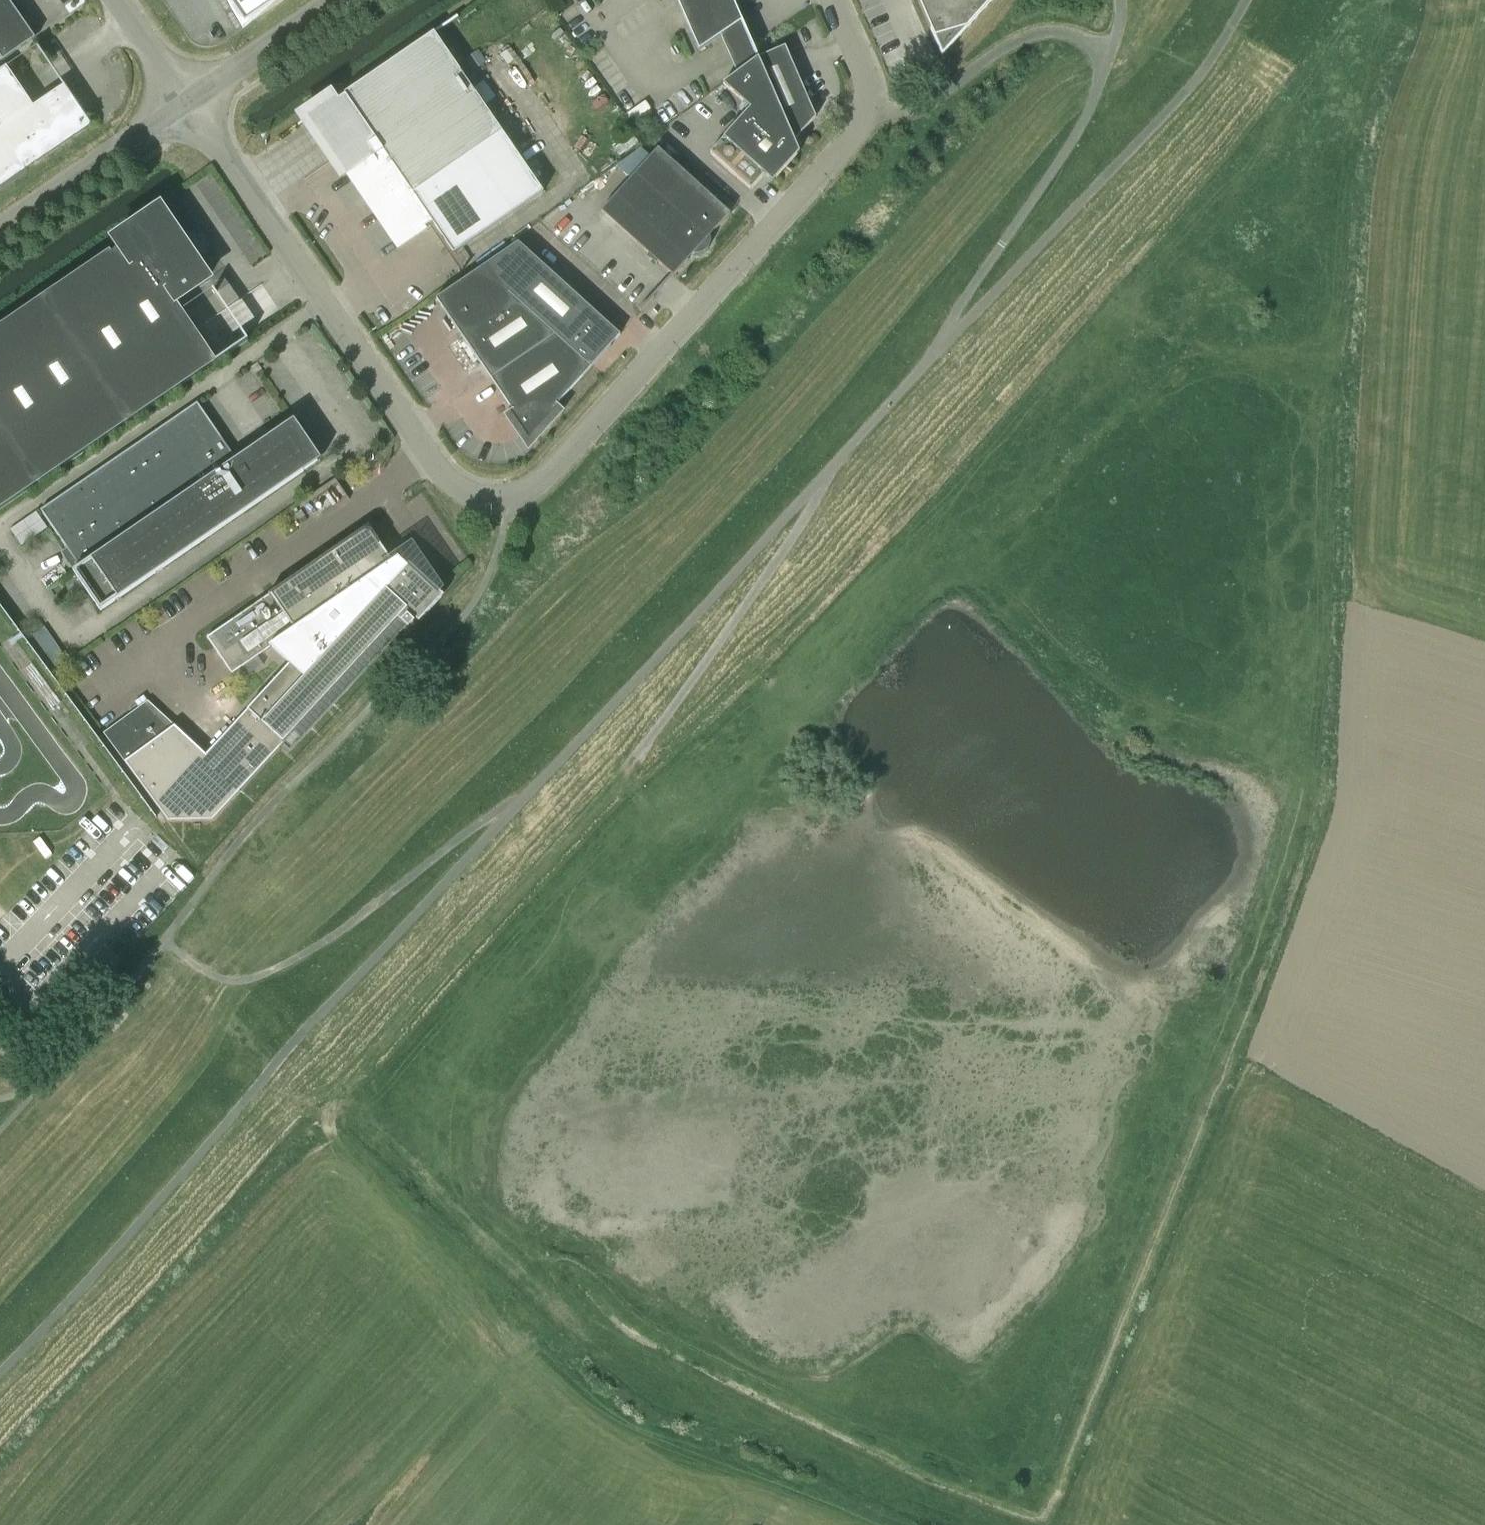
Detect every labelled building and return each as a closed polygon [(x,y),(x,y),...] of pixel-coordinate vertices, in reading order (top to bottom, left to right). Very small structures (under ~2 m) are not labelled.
[(2,61),(34,39),(7,0),(0,0),(0,62),(2,61)] [(229,3),(233,11),(238,20),(243,29),(267,8),(276,0),(227,0),(229,3)] [(528,0),(483,0),(434,33),(338,98),(333,91),(298,115),(303,122),(298,126),(299,127),(304,124),(342,180),(349,175),(398,246),(432,223),(454,254),(544,193),(491,116),(570,62),(528,0)] [(742,22),(743,22),(733,0),(677,0),(680,7),(680,8),(699,51),(720,37),(742,22)] [(942,57),(994,0),(917,0),(942,57)] [(800,153),(795,142),(816,118),(785,47),(758,58),(723,84),(750,109),(710,153),(751,190),(764,176),(773,183),(800,153)] [(7,67),(0,72),(0,190),(27,171),(26,170),(90,126),(73,101),(75,99),(65,85),(34,107),(7,67)] [(715,231),(730,214),(658,149),(601,211),(673,277),(689,260),(686,258),(691,253),(694,255),(698,255),(702,254),(706,252),(708,249),(710,245),(711,241),(710,237),(708,234),(713,229),(715,231)] [(181,238),(160,207),(114,239),(120,248),(112,254),(110,252),(0,326),(0,510),(217,362),(176,301),(209,279),(181,238)] [(611,346),(621,336),(519,243),(482,267),(520,301),(574,350),(593,367),(611,347),(611,346)] [(482,267),(436,299),(447,315),(447,316),(463,340),(520,301),(482,267)] [(218,290),(236,322),(260,309),(249,289),(242,293),(236,280),(218,290)] [(520,301),(463,340),(480,364),(480,363),(504,398),(574,350),(520,301)] [(593,367),(574,350),(504,398),(512,410),(506,415),(507,416),(509,415),(529,443),(560,410),(562,412),(563,411),(557,405),(583,377),(584,377),(593,367)] [(290,422),(290,423),(236,460),(197,403),(40,510),(79,567),(73,571),(100,611),(321,459),(294,419),(290,422)] [(20,542),(31,534),(21,519),(9,526),(20,542)] [(148,701),(104,734),(146,792),(168,821),(213,820),(241,790),(284,744),(290,749),(290,750),(291,751),(405,627),(408,629),(415,622),(411,619),(436,593),(407,567),(411,563),(404,556),(400,560),(398,558),(392,562),(388,556),(373,534),(372,533),(371,532),(370,531),(368,530),(367,530),(366,530),(364,530),(363,531),(362,531),(207,638),(232,675),(272,647),(290,664),(205,756),(175,727),(148,701)] [(55,645),(39,656),(51,672),(67,661),(55,645)]
